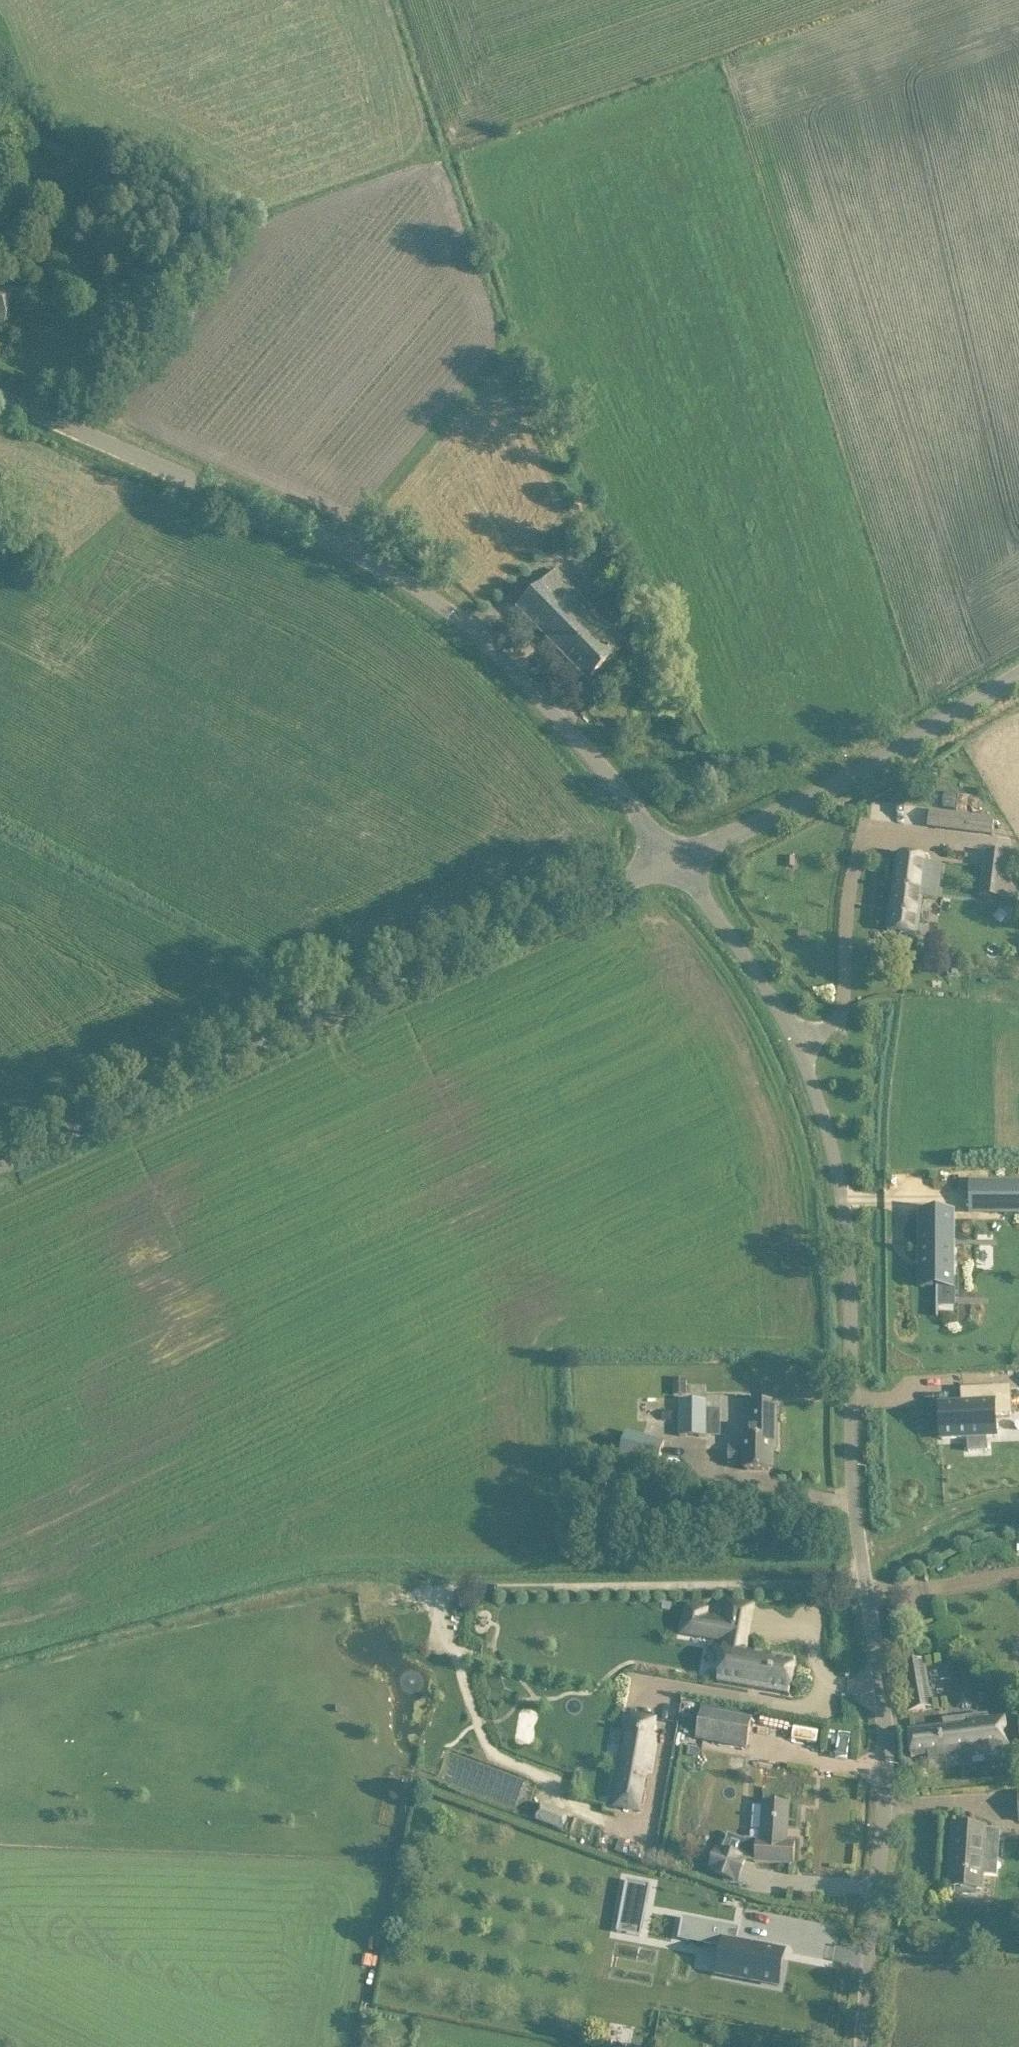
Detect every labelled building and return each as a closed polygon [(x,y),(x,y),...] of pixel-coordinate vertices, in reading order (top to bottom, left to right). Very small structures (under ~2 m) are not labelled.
[(78,235),(76,243),(86,247),(89,238),(78,235)] [(4,320),(11,290),(0,287),(0,319),(4,320)] [(515,609),(587,682),(625,645),(577,596),(579,594),(555,570),(515,609)] [(993,818),(931,810),(929,827),(930,827),(930,823),(991,831),(991,834),(992,834),(993,818)] [(983,897),(1018,901),(1018,891),(1018,857),(989,853),(983,897)] [(888,931),(917,935),(927,859),(897,855),(888,931)] [(989,1183),(989,1213),(1018,1213),(1018,1183),(989,1183)] [(954,1209),(922,1209),(922,1285),(941,1285),(941,1277),(954,1277),(954,1209)] [(963,1404),(940,1405),(941,1440),(968,1439),(969,1452),(987,1451),(986,1438),(997,1437),(996,1416),(1012,1415),(1010,1388),(967,1390),(967,1391),(968,1401),(963,1401),(963,1404)] [(707,1436),(706,1430),(707,1410),(707,1400),(678,1400),(679,1436),(707,1436)] [(745,1464),(745,1470),(770,1471),(770,1445),(777,1445),(777,1402),(748,1402),(748,1437),(745,1437),(745,1449),(729,1449),(728,1464),(745,1464)] [(671,1410),(663,1410),(663,1420),(671,1420),(671,1410)] [(657,1467),(663,1442),(625,1431),(618,1456),(657,1467)] [(795,1663),(743,1654),(746,1639),(726,1635),(728,1627),(692,1621),(690,1637),(698,1638),(713,1641),(725,1643),(729,1644),(728,1652),(724,1651),(718,1682),(718,1686),(789,1699),(795,1663)] [(901,1665),(909,1713),(924,1711),(915,1662),(901,1665)] [(696,1740),(748,1748),(752,1719),(701,1711),(696,1740)] [(1005,1760),(1003,1747),(1008,1746),(1005,1720),(909,1731),(912,1758),(929,1755),(930,1770),(1005,1760)] [(628,1731),(615,1806),(638,1810),(651,1735),(628,1731)] [(755,1862),(794,1865),(796,1843),(787,1843),(790,1804),(764,1802),(761,1841),(757,1841),(755,1862)] [(997,1859),(999,1831),(986,1830),(986,1828),(974,1827),(954,1825),(950,1887),(956,1888),(956,1894),(972,1895),(972,1889),(981,1890),(983,1858),(997,1859)] [(722,1854),(718,1852),(711,1871),(715,1873),(714,1874),(734,1881),(734,1880),(738,1881),(745,1862),(741,1860),(741,1859),(722,1852),(722,1854)] [(683,1918),(679,1940),(723,1948),(718,1974),(779,1985),(785,1952),(727,1941),(729,1927),(683,1918)]
